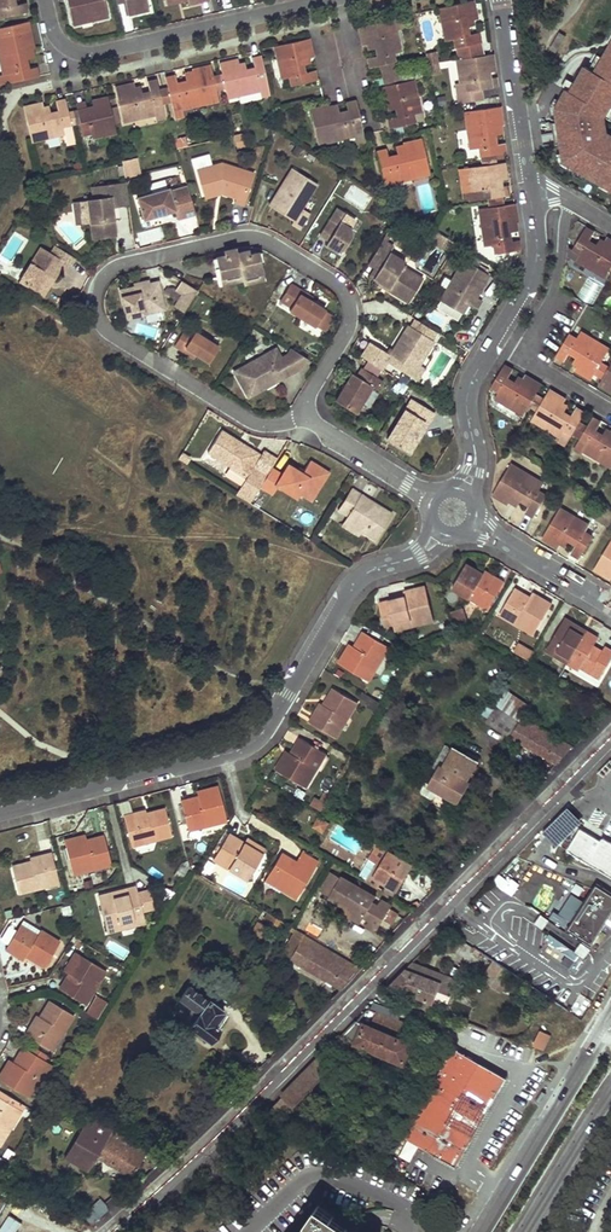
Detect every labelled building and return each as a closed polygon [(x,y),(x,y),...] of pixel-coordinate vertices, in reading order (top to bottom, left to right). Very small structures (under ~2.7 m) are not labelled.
[(2,18),(27,13),(25,3),(14,6),(13,0),(0,0),(0,11),(2,18)] [(71,20),(90,16),(91,20),(108,16),(104,0),(66,0),(71,20)] [(128,15),(149,10),(146,0),(124,0),(128,15)] [(445,41),(453,40),(455,48),(456,48),(480,42),(478,33),(468,35),(465,27),(464,22),(471,20),(476,19),(472,1),(438,9),(445,41)] [(91,20),(90,16),(71,20),(72,25),(91,20)] [(395,62),(393,54),(401,52),(393,19),(359,27),(363,45),(368,44),(375,43),(376,48),(378,56),(368,59),(370,68),(381,66),(393,63),(395,62)] [(0,28),(0,62),(3,75),(0,75),(0,85),(38,77),(36,67),(28,69),(26,59),(24,51),(31,49),(33,49),(28,22),(0,28)] [(559,33),(550,49),(556,53),(566,37),(559,33)] [(282,79),(289,77),(292,86),(316,80),(314,71),(304,73),(302,65),(301,60),(308,58),(313,57),(308,39),(274,47),(282,79)] [(480,42),(456,48),(458,59),(483,56),(480,42)] [(453,47),(437,51),(439,60),(455,56),(453,47)] [(610,187),(610,142),(607,139),(603,124),(599,113),(610,93),(610,48),(602,63),(598,70),(588,64),(559,106),(566,157),(610,187)] [(33,57),(31,49),(24,51),(26,59),(33,57)] [(466,92),(491,88),(489,79),(488,72),(488,66),(493,65),(492,54),(483,56),(458,59),(456,60),(460,84),(464,83),(466,92)] [(261,97),(270,95),(261,56),(252,58),(254,69),(245,71),(240,72),(239,65),(237,60),(219,64),(222,75),(225,87),(227,98),(260,91),(261,97)] [(381,66),(383,77),(395,74),(393,63),(381,66)] [(210,65),(192,70),(193,71),(194,79),(186,81),(176,83),(174,76),(165,78),(168,88),(170,101),(171,103),(174,118),(183,116),(182,109),(218,101),(216,90),(213,77),(210,65)] [(194,79),(193,71),(185,73),(186,81),(194,79)] [(383,77),(385,86),(398,84),(395,74),(383,77)] [(123,122),(155,115),(157,120),(165,118),(162,103),(159,90),(157,80),(147,82),(150,93),(141,95),(136,96),(134,89),(133,84),(115,88),(123,122)] [(415,123),(413,115),(421,113),(413,80),(398,84),(385,86),(379,88),(383,106),(388,105),(395,103),(396,109),(398,117),(388,119),(390,129),(415,123)] [(80,123),(83,135),(91,133),(92,138),(116,133),(108,97),(97,100),(98,106),(93,107),(86,108),(77,110),(80,123)] [(62,127),(71,125),(68,113),(65,100),(56,102),(58,112),(49,114),(44,115),(43,108),(41,104),(23,108),(31,142),(46,138),(64,135),(62,127)] [(328,107),(327,106),(309,110),(318,145),(354,136),(357,147),(366,145),(363,134),(361,126),(355,101),(346,103),(348,111),(337,113),(330,115),(328,107)] [(336,106),(328,107),(330,115),(337,113),(336,106)] [(493,127),(500,126),(502,125),(500,107),(464,112),(469,149),(478,148),(479,157),(480,157),(493,155),(504,153),(503,144),(495,145),(494,135),(493,127)] [(117,108),(111,109),(115,124),(120,123),(117,108)] [(501,134),(500,126),(493,127),(494,135),(501,134)] [(427,150),(426,141),(428,140),(426,130),(420,131),(422,140),(422,141),(424,150),(427,150)] [(236,146),(243,145),(241,132),(234,133),(236,146)] [(422,140),(403,144),(404,146),(406,153),(398,155),(387,157),(385,150),(376,152),(382,177),(385,188),(393,187),(393,183),(430,175),(424,150),(422,141),(422,140)] [(404,146),(396,148),(398,155),(406,153),(404,146)] [(137,156),(122,158),(124,175),(140,173),(137,156)] [(321,177),(295,162),(284,181),(290,185),(279,204),(298,216),(296,219),(303,224),(313,207),(305,202),(321,177)] [(245,205),(254,173),(222,163),(196,170),(203,193),(218,189),(222,190),(221,193),(236,198),(235,202),(245,205)] [(477,200),(487,199),(501,197),(502,197),(501,187),(500,180),(499,175),(505,174),(503,163),(494,164),(482,166),(467,168),(471,192),(476,191),(477,200)] [(471,192),(467,168),(459,169),(464,197),(468,197),(469,201),(477,200),(476,191),(471,192)] [(290,185),(284,181),(272,200),(279,204),(290,185)] [(117,207),(128,205),(125,182),(91,187),(92,194),(84,195),(85,200),(84,200),(85,210),(78,211),(80,224),(90,223),(92,238),(115,235),(113,220),(111,207),(117,207)] [(195,214),(186,185),(169,190),(168,188),(136,197),(143,219),(174,211),(176,219),(195,214)] [(218,189),(203,193),(204,198),(221,193),(222,190),(218,189)] [(85,210),(84,200),(73,202),(76,225),(80,224),(78,211),(85,210)] [(517,222),(514,204),(503,205),(488,208),(479,209),(484,247),(493,245),(494,254),(520,250),(518,241),(510,242),(509,232),(508,224),(515,223),(517,222)] [(337,208),(319,236),(327,241),(324,245),(335,251),(343,249),(351,236),(349,228),(339,222),(345,213),(337,208)] [(516,231),(515,223),(508,224),(509,232),(516,231)] [(577,261),(606,278),(610,269),(610,240),(607,238),(605,243),(601,249),(597,246),(589,241),(594,232),(586,228),(573,250),(581,254),(577,261)] [(404,265),(410,255),(383,239),(368,264),(375,268),(378,270),(373,278),(389,288),(387,290),(408,303),(424,278),(404,265)] [(601,249),(605,243),(600,240),(597,246),(601,249)] [(456,244),(452,250),(464,257),(467,251),(456,244)] [(56,256),(40,247),(19,281),(43,295),(59,270),(65,273),(70,265),(56,256)] [(75,258),(61,249),(56,256),(70,265),(75,258)] [(237,257),(236,252),(225,255),(216,257),(221,277),(232,274),(233,282),(242,279),(243,284),(252,282),(251,275),(261,272),(257,253),(247,255),(237,257)] [(489,275),(464,261),(452,281),(445,278),(440,285),(447,289),(440,301),(462,314),(468,304),(477,309),(481,301),(476,298),(473,296),(474,293),(479,293),(489,275)] [(512,267),(508,274),(513,277),(517,271),(512,267)] [(373,278),(378,270),(375,268),(369,279),(387,290),(389,288),(373,278)] [(261,272),(251,275),(252,282),(263,279),(261,272)] [(232,274),(221,277),(222,284),(233,282),(232,274)] [(197,290),(180,280),(175,288),(182,293),(177,301),(187,307),(197,290)] [(158,281),(120,290),(127,318),(165,309),(158,281)] [(280,301),(281,301),(289,289),(299,294),(300,293),(301,291),(290,284),(280,301)] [(299,294),(289,289),(281,301),(291,307),(289,310),(315,327),(315,325),(323,330),(332,315),(310,301),(299,295),(299,294)] [(300,293),(299,294),(310,301),(312,298),(301,291),(300,293)] [(187,307),(177,301),(174,306),(183,312),(187,307)] [(429,319),(442,326),(445,318),(432,311),(429,319)] [(369,342),(360,356),(381,369),(386,361),(411,376),(417,366),(433,340),(430,339),(435,332),(414,319),(410,326),(407,325),(389,354),(369,342)] [(183,331),(174,345),(183,351),(185,347),(196,354),(209,362),(218,347),(194,332),(191,336),(183,331)] [(576,371),(592,380),(595,374),(601,363),(609,350),(581,332),(577,339),(569,335),(556,357),(564,362),(569,353),(577,357),(582,360),(578,366),(576,371)] [(183,351),(194,358),(196,354),(185,347),(183,351)] [(233,372),(247,397),(265,388),(263,385),(276,377),(278,380),(289,374),(275,349),(233,372)] [(582,360),(577,357),(573,364),(578,366),(582,360)] [(599,376),(605,365),(601,363),(595,374),(599,376)] [(536,395),(542,386),(526,376),(523,380),(520,386),(515,383),(508,379),(513,370),(505,365),(491,387),(499,392),(495,398),(524,415),(529,406),(536,395)] [(609,368),(605,365),(599,376),(603,379),(609,368)] [(600,384),(610,391),(610,365),(609,368),(603,379),(600,384)] [(417,366),(411,376),(416,380),(422,369),(417,366)] [(356,376),(352,374),(335,401),(355,413),(371,387),(377,390),(382,381),(361,368),(356,376)] [(276,377),(263,385),(265,388),(278,380),(276,377)] [(520,386),(523,380),(519,377),(515,383),(520,386)] [(544,400),(537,411),(531,420),(560,438),(564,431),(572,436),(573,434),(579,423),(585,414),(577,408),(571,417),(559,410),(565,400),(549,390),(544,400)] [(540,397),(536,395),(529,406),(533,408),(540,397)] [(544,400),(540,397),(533,408),(537,411),(544,400)] [(386,439),(406,451),(424,422),(428,424),(434,413),(411,399),(386,439)] [(593,418),(587,427),(581,438),(580,440),(587,445),(583,451),(584,452),(610,468),(610,434),(608,439),(603,436),(596,432),(601,423),(593,418)] [(424,422),(406,451),(409,453),(428,424),(424,422)] [(577,436),(583,425),(579,423),(573,434),(577,436)] [(581,438),(587,427),(583,425),(577,436),(581,438)] [(247,477),(235,495),(249,503),(259,487),(266,476),(250,466),(253,460),(251,459),(255,451),(221,430),(207,452),(247,477)] [(566,446),(572,436),(564,431),(560,438),(558,441),(566,446)] [(587,445),(580,440),(574,449),(582,454),(584,452),(583,451),(587,445)] [(253,460),(250,466),(266,476),(270,469),(276,460),(259,450),(257,453),(253,460)] [(310,502),(328,474),(309,462),(301,475),(287,466),(281,476),(270,469),(266,476),(259,487),(271,495),(276,488),(295,499),(298,495),(310,502)] [(511,464),(492,495),(508,505),(510,502),(513,497),(520,500),(529,506),(525,513),(534,518),(547,496),(539,491),(544,484),(511,464)] [(391,514),(351,489),(338,510),(347,516),(341,525),(358,536),(360,531),(375,541),(391,514)] [(517,506),(520,500),(513,497),(510,502),(517,506)] [(560,509),(542,539),(558,548),(560,544),(564,537),(569,540),(576,545),(571,553),(579,559),(592,537),(585,532),(589,526),(560,509)] [(565,547),(569,540),(564,537),(560,544),(565,547)] [(594,569),(610,579),(610,577),(610,541),(594,569)] [(490,607),(504,583),(485,571),(483,574),(466,564),(452,588),(470,598),(471,596),(490,607)] [(416,594),(405,597),(379,604),(384,626),(389,625),(393,624),(410,620),(412,626),(434,621),(425,587),(415,589),(416,594)] [(540,603),(530,598),(515,589),(503,609),(517,618),(514,623),(534,635),(552,604),(543,599),(540,603)] [(543,599),(533,593),(530,598),(540,603),(543,599)] [(471,596),(470,598),(488,609),(490,607),(471,596)] [(465,622),(460,609),(450,612),(455,625),(465,622)] [(517,618),(503,609),(499,615),(514,623),(517,618)] [(598,639),(586,631),(584,634),(572,626),(574,624),(565,618),(550,643),(559,648),(555,653),(569,661),(567,663),(579,671),(581,668),(600,680),(610,661),(610,651),(605,647),(602,652),(594,647),(598,639)] [(410,620),(393,624),(395,630),(412,626),(410,620)] [(586,631),(574,624),(572,626),(584,634),(586,631)] [(384,644),(364,632),(354,647),(349,657),(344,654),(338,663),(369,681),(381,662),(375,659),(384,644)] [(529,660),(534,652),(518,643),(513,651),(529,660)] [(559,648),(550,643),(546,651),(567,663),(569,661),(555,653),(559,648)] [(354,647),(350,644),(344,654),(349,657),(354,647)] [(389,647),(384,644),(375,659),(381,662),(389,647)] [(334,688),(324,705),(321,703),(310,723),(333,736),(344,718),(347,720),(357,703),(334,688)] [(517,718),(527,702),(506,689),(497,705),(517,718)] [(379,703),(371,699),(367,706),(374,710),(379,703)] [(572,747),(522,719),(520,722),(495,706),(485,721),(510,737),(557,763),(572,747)] [(333,736),(336,738),(347,720),(344,718),(333,736)] [(320,750),(300,738),(291,754),(285,764),(281,761),(275,770),(306,787),(317,768),(312,765),(320,750)] [(452,748),(451,749),(445,746),(430,773),(434,774),(429,784),(438,790),(459,802),(471,783),(469,782),(464,779),(473,763),(477,765),(478,763),(452,748)] [(320,750),(312,765),(317,768),(326,753),(320,750)] [(287,751),(281,761),(285,764),(291,754),(287,751)] [(464,779),(469,782),(477,765),(473,763),(464,779)] [(438,790),(429,784),(426,783),(421,791),(420,795),(431,800),(433,798),(438,790)] [(198,797),(180,802),(186,825),(203,820),(204,826),(226,821),(218,786),(207,789),(209,794),(198,797)] [(209,794),(207,789),(196,792),(198,797),(209,794)] [(311,805),(321,811),(325,804),(329,796),(325,794),(321,802),(314,798),(311,805)] [(164,809),(146,813),(145,811),(123,816),(130,843),(151,838),(152,840),(172,836),(164,809)] [(323,832),(329,821),(318,815),(311,825),(323,832)] [(203,820),(186,825),(188,831),(204,826),(203,820)] [(603,837),(601,840),(580,827),(566,849),(610,876),(610,842),(603,837)] [(253,849),(243,843),(228,834),(216,855),(231,863),(227,869),(247,880),(265,850),(256,845),(253,849)] [(75,843),(86,840),(85,835),(74,838),(75,843)] [(110,859),(104,836),(86,840),(75,843),(74,838),(64,841),(73,875),(94,869),(93,863),(110,859)] [(151,838),(130,843),(131,846),(152,840),(151,838)] [(256,845),(246,839),(243,843),(253,849),(256,845)] [(388,852),(389,850),(378,844),(363,870),(397,890),(412,866),(388,852)] [(267,876),(283,886),(281,890),(296,898),(318,863),(301,853),(296,862),(281,854),(267,876)] [(29,859),(30,862),(12,867),(19,894),(38,889),(37,886),(58,880),(51,854),(29,859)] [(231,863),(216,855),(212,860),(227,869),(231,863)] [(93,863),(94,869),(111,865),(110,859),(93,863)] [(376,897),(341,876),(341,878),(331,873),(320,891),(329,896),(329,897),(345,906),(363,917),(369,920),(366,926),(376,932),(383,920),(391,925),(398,914),(390,909),(392,906),(381,900),(378,906),(373,903),(376,897)] [(498,873),(493,883),(513,893),(518,882),(498,873)] [(281,890),(283,886),(267,876),(263,882),(279,893),(281,890)] [(58,880),(37,886),(38,889),(59,883),(58,880)] [(381,884),(372,880),(370,883),(379,888),(381,884)] [(594,884),(565,929),(584,941),(582,943),(588,946),(592,946),(599,934),(597,932),(605,920),(610,911),(610,895),(594,884)] [(143,914),(136,887),(126,889),(127,895),(113,899),(112,893),(98,897),(107,933),(121,929),(121,926),(135,922),(134,917),(143,914)] [(127,895),(126,889),(112,893),(113,899),(127,895)] [(381,900),(376,897),(373,903),(378,906),(381,900)] [(71,912),(69,906),(61,908),(62,914),(71,912)] [(363,917),(345,906),(342,912),(360,922),(363,917)] [(264,914),(282,924),(285,919),(267,909),(264,914)] [(145,923),(143,914),(134,917),(135,922),(121,926),(121,929),(145,923)] [(258,918),(252,929),(260,934),(267,923),(258,918)] [(28,929),(20,924),(17,930),(24,934),(28,929)] [(304,931),(296,926),(280,951),(289,956),(340,986),(360,965),(303,932),(304,931)] [(60,942),(40,930),(37,935),(28,929),(24,934),(17,930),(5,948),(23,960),(26,956),(44,967),(60,942)] [(74,964),(68,974),(59,989),(79,1002),(88,987),(94,990),(105,971),(75,953),(70,962),(74,964)] [(68,974),(74,964),(70,962),(64,971),(68,974)] [(456,979),(412,962),(409,965),(405,969),(441,983),(437,992),(450,996),(456,979)] [(510,974),(493,963),(480,981),(497,993),(510,974)] [(437,992),(441,983),(405,969),(387,987),(432,1005),(437,992)] [(85,1005),(94,990),(88,987),(79,1002),(85,1005)] [(209,1001),(208,1002),(188,987),(180,999),(192,1009),(199,1014),(189,1027),(209,1042),(219,1029),(214,1025),(224,1012),(209,1001)] [(97,1019),(107,1003),(96,996),(87,1013),(97,1019)] [(50,1001),(39,1018),(37,1016),(25,1035),(49,1049),(60,1031),(63,1032),(73,1016),(50,1001)] [(199,1014),(192,1009),(182,1022),(189,1027),(199,1014)] [(408,1041),(413,1029),(376,1014),(369,1027),(356,1022),(341,1037),(403,1064),(412,1042),(408,1041)] [(531,1044),(543,1049),(551,1033),(539,1027),(531,1044)] [(60,1031),(49,1049),(51,1051),(63,1032),(60,1031)] [(578,1043),(574,1040),(569,1049),(572,1051),(578,1043)] [(14,1063),(7,1073),(3,1070),(0,1075),(0,1080),(28,1097),(39,1078),(34,1074),(37,1069),(43,1072),(46,1074),(52,1065),(43,1060),(46,1055),(33,1046),(29,1052),(23,1048),(14,1063)] [(504,1078),(452,1049),(402,1136),(410,1141),(455,1165),(504,1078)] [(293,1108),(337,1061),(324,1055),(282,1098),(293,1108)] [(3,1070),(7,1073),(14,1063),(9,1060),(3,1070)] [(61,1078),(68,1068),(63,1065),(57,1076),(61,1078)] [(43,1072),(37,1069),(34,1074),(39,1078),(43,1072)] [(21,1104),(0,1091),(0,1144),(9,1130),(6,1128),(21,1104)] [(293,1108),(282,1098),(263,1117),(274,1127),(293,1108)] [(385,1100),(379,1099),(377,1111),(383,1112),(385,1100)] [(392,1113),(394,1101),(385,1100),(383,1112),(392,1113)] [(24,1106),(21,1104),(6,1128),(9,1130),(24,1106)] [(33,1124),(38,1116),(33,1113),(28,1121),(33,1124)] [(88,1171),(97,1156),(131,1177),(146,1152),(112,1131),(113,1129),(105,1124),(95,1119),(86,1134),(83,1132),(70,1153),(82,1160),(79,1166),(88,1171)] [(408,1145),(410,1141),(402,1136),(400,1141),(408,1145)] [(406,1173),(409,1162),(395,1158),(392,1169),(406,1173)] [(90,1223),(108,1207),(100,1199),(83,1214),(90,1223)] [(318,1205),(300,1231),(357,1231),(318,1205)]
